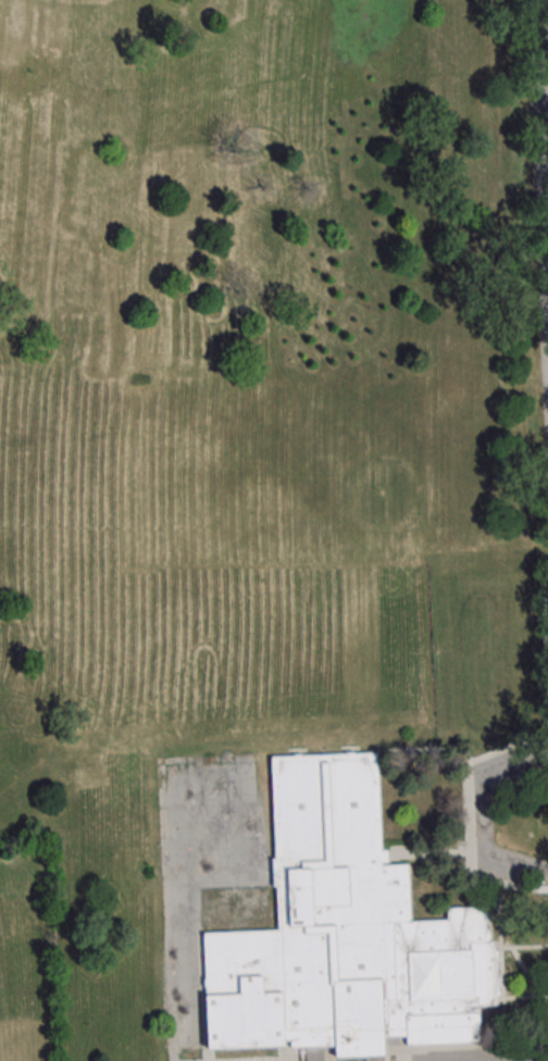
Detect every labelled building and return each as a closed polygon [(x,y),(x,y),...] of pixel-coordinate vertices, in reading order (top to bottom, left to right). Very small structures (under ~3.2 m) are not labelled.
[(271,757),(295,757),(294,754),(301,754),(301,756),(346,753),(346,752),(354,752),(354,753),(377,753),(381,850),(384,850),(384,851),(387,851),(387,862),(385,863),(382,863),(382,865),(408,864),(410,923),(448,921),(447,909),(489,907),(490,941),(495,941),(495,950),(499,950),(501,997),(496,997),(497,1006),(479,1006),(481,1043),(406,1046),(406,1036),(384,1037),(385,1056),(336,1058),(335,1045),(291,1047),(291,1039),(284,1039),(284,1046),(209,1049),(205,988),(203,988),(203,979),(205,979),(203,934),(278,931),(276,886),(273,886),(272,859),(275,859),(271,757)]
